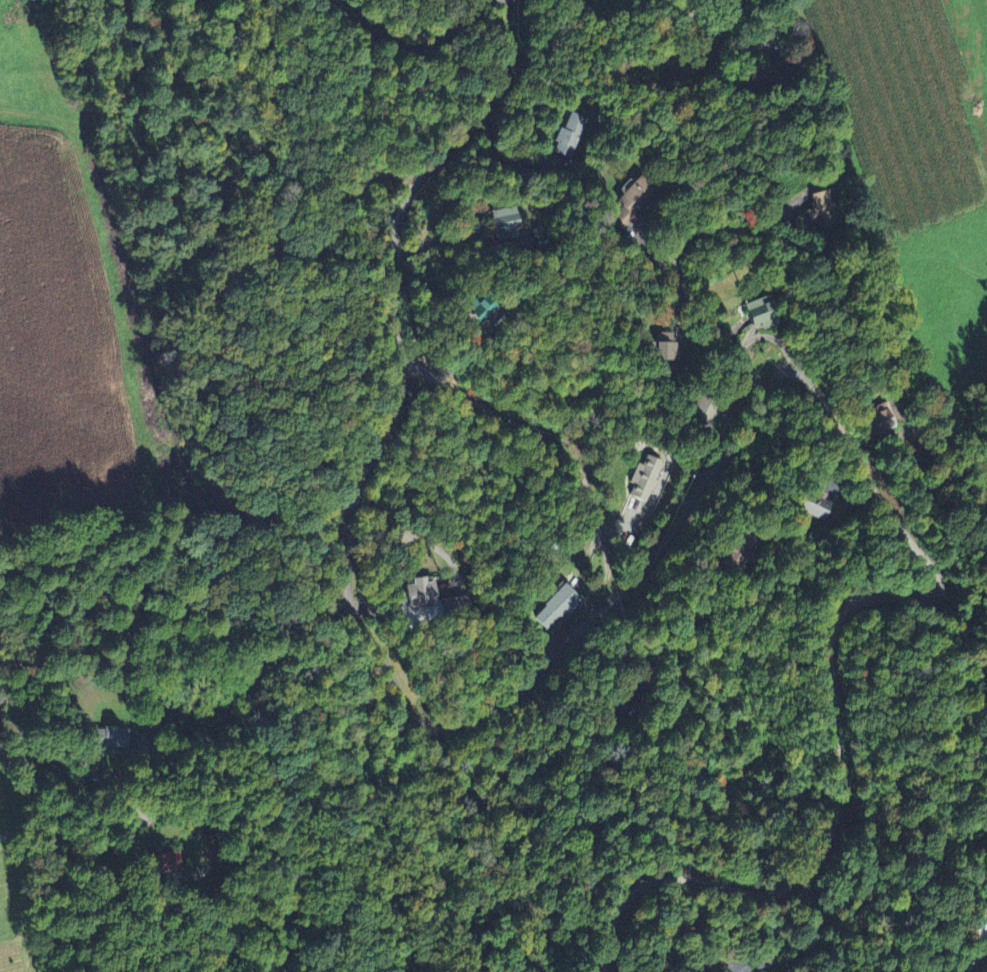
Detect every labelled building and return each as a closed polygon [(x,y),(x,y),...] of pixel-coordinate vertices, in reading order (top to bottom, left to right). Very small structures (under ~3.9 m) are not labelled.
[(522,232),(519,209),(492,212),(495,242),(508,240),(508,233),(522,232)] [(745,307),(753,329),(763,325),(766,333),(784,325),(772,296),(745,307)] [(648,504),(667,465),(650,456),(645,466),(641,464),(630,486),(637,489),(633,496),(648,504)] [(833,502),(812,495),(805,514),(826,522),(833,502)] [(739,570),(761,543),(750,534),(728,562),(739,570)] [(434,582),(428,584),(426,577),(414,580),(416,591),(401,595),(404,610),(438,603),(434,582)] [(561,591),(559,588),(532,615),(549,633),(583,600),(567,584),(561,591)]
